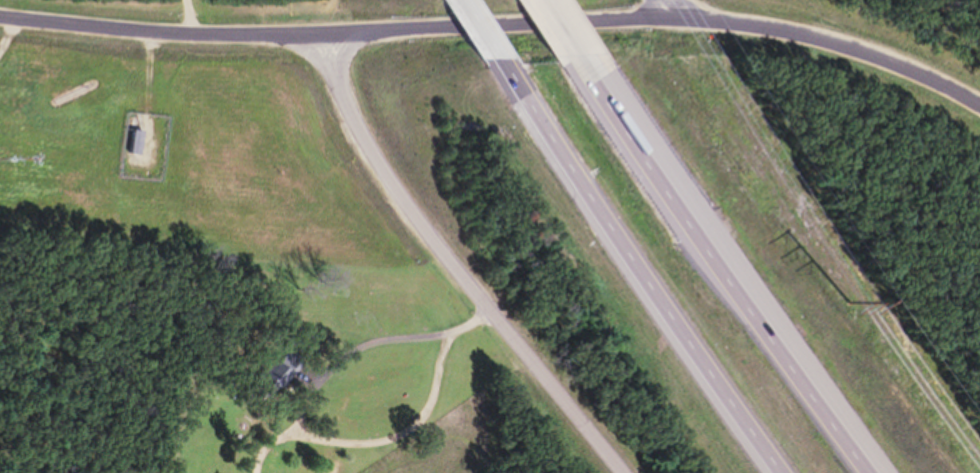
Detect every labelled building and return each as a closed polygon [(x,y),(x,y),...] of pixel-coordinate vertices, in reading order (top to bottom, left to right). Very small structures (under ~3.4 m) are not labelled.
[(138,132),(134,153),(144,155),(148,133),(138,132)]
